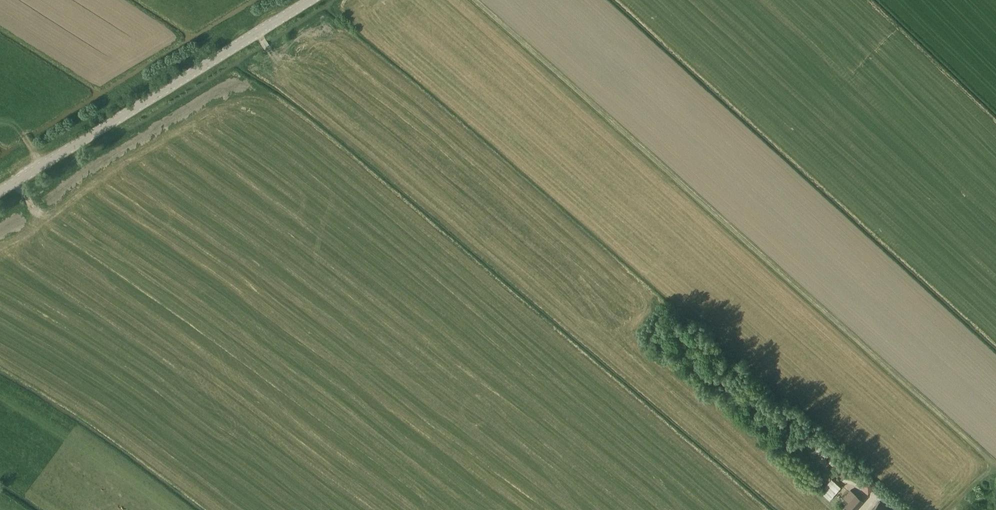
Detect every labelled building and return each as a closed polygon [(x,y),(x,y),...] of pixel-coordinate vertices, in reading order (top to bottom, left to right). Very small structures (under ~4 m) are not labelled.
[(842,467),(837,473),(843,478),(848,472),(842,467)] [(867,475),(857,485),(868,494),(877,484),(867,475)] [(840,487),(833,481),(822,494),(829,500),(840,487)] [(841,509),(855,509),(863,501),(855,494),(850,490),(843,498),(848,502),(847,503),(841,509)] [(879,501),(872,509),(890,509),(879,501)]
